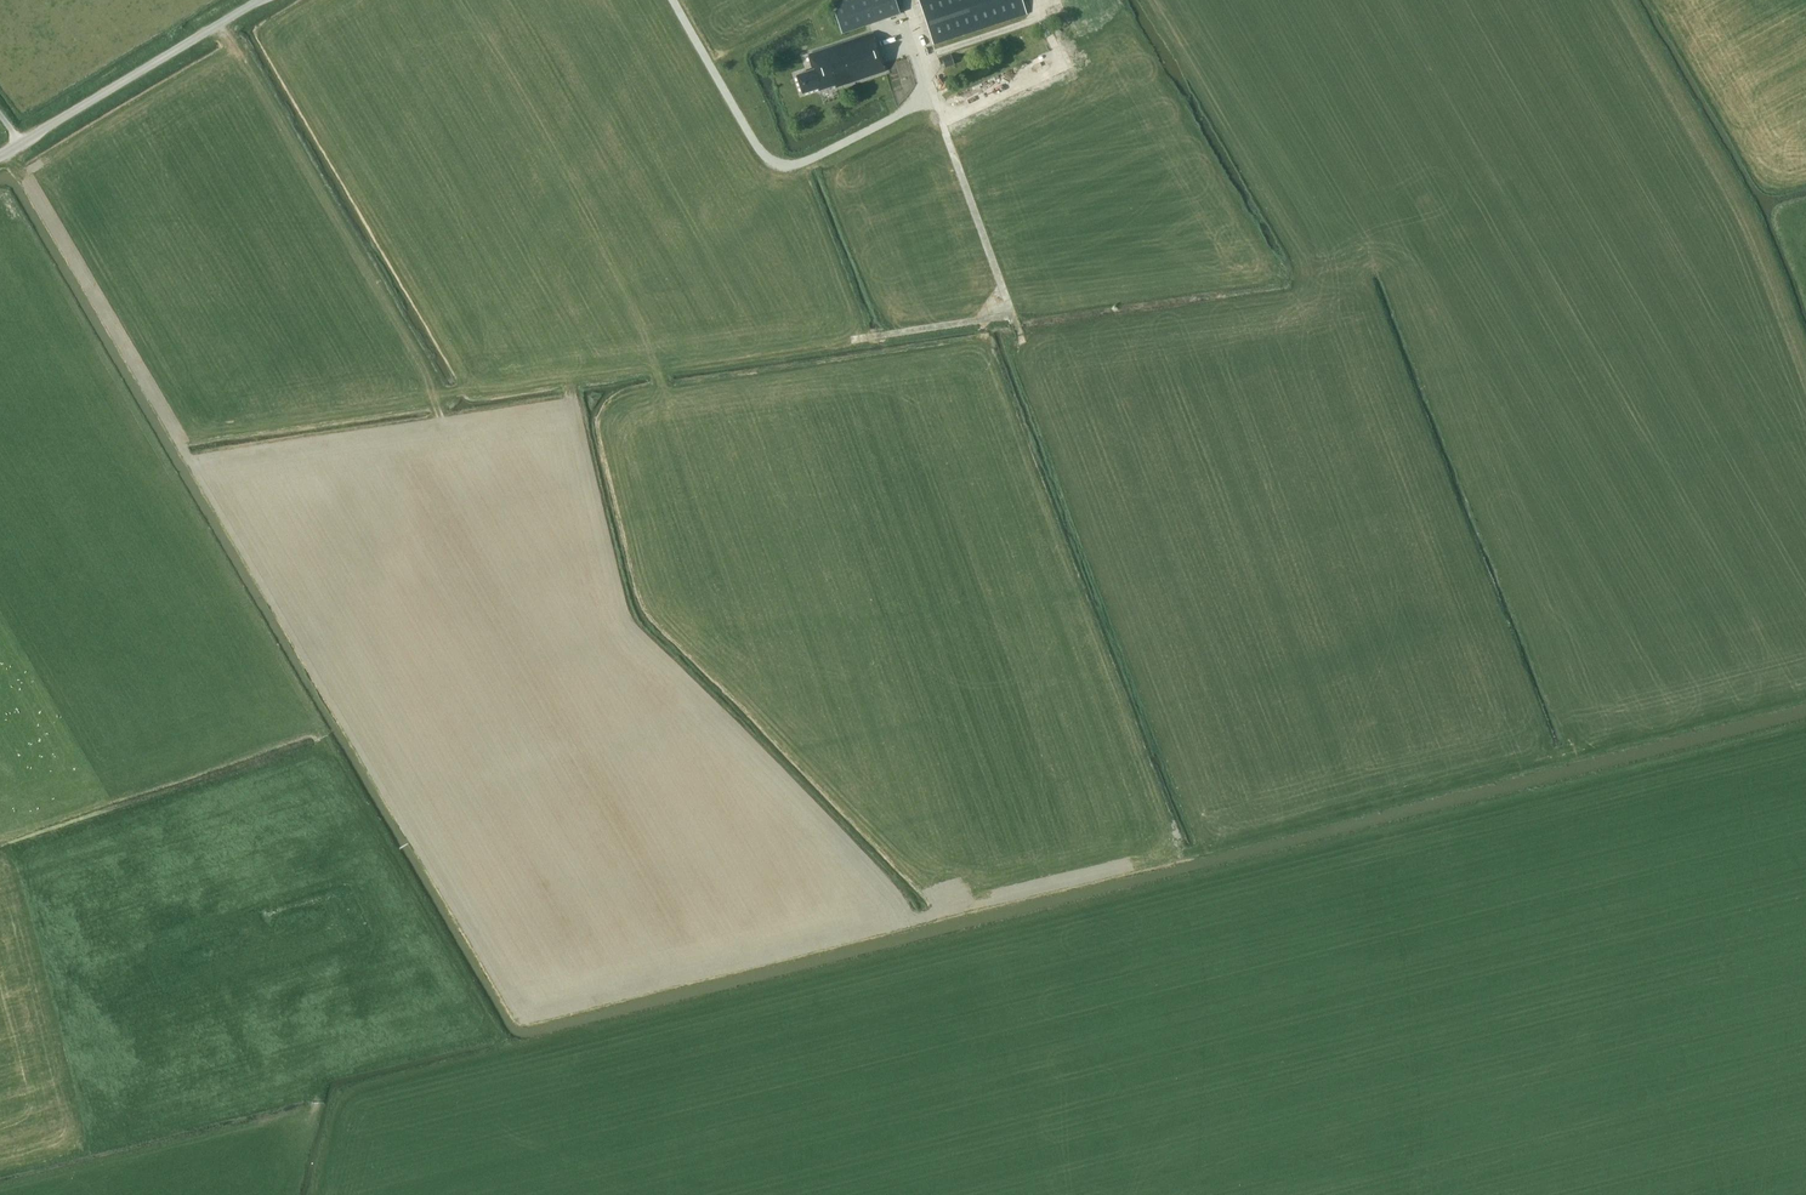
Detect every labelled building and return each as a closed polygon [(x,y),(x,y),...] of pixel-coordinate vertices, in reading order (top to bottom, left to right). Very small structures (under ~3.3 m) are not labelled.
[(894,0),(841,0),(830,4),(840,33),(899,13),(894,0)] [(948,41),(1026,15),(1021,0),(918,0),(935,50),(949,45),(948,41)] [(812,69),(796,75),(802,93),(818,88),(819,90),(826,88),(835,85),(836,87),(885,71),(872,33),(807,54),(812,69)] [(954,65),(951,54),(941,57),(945,68),(954,65)]
